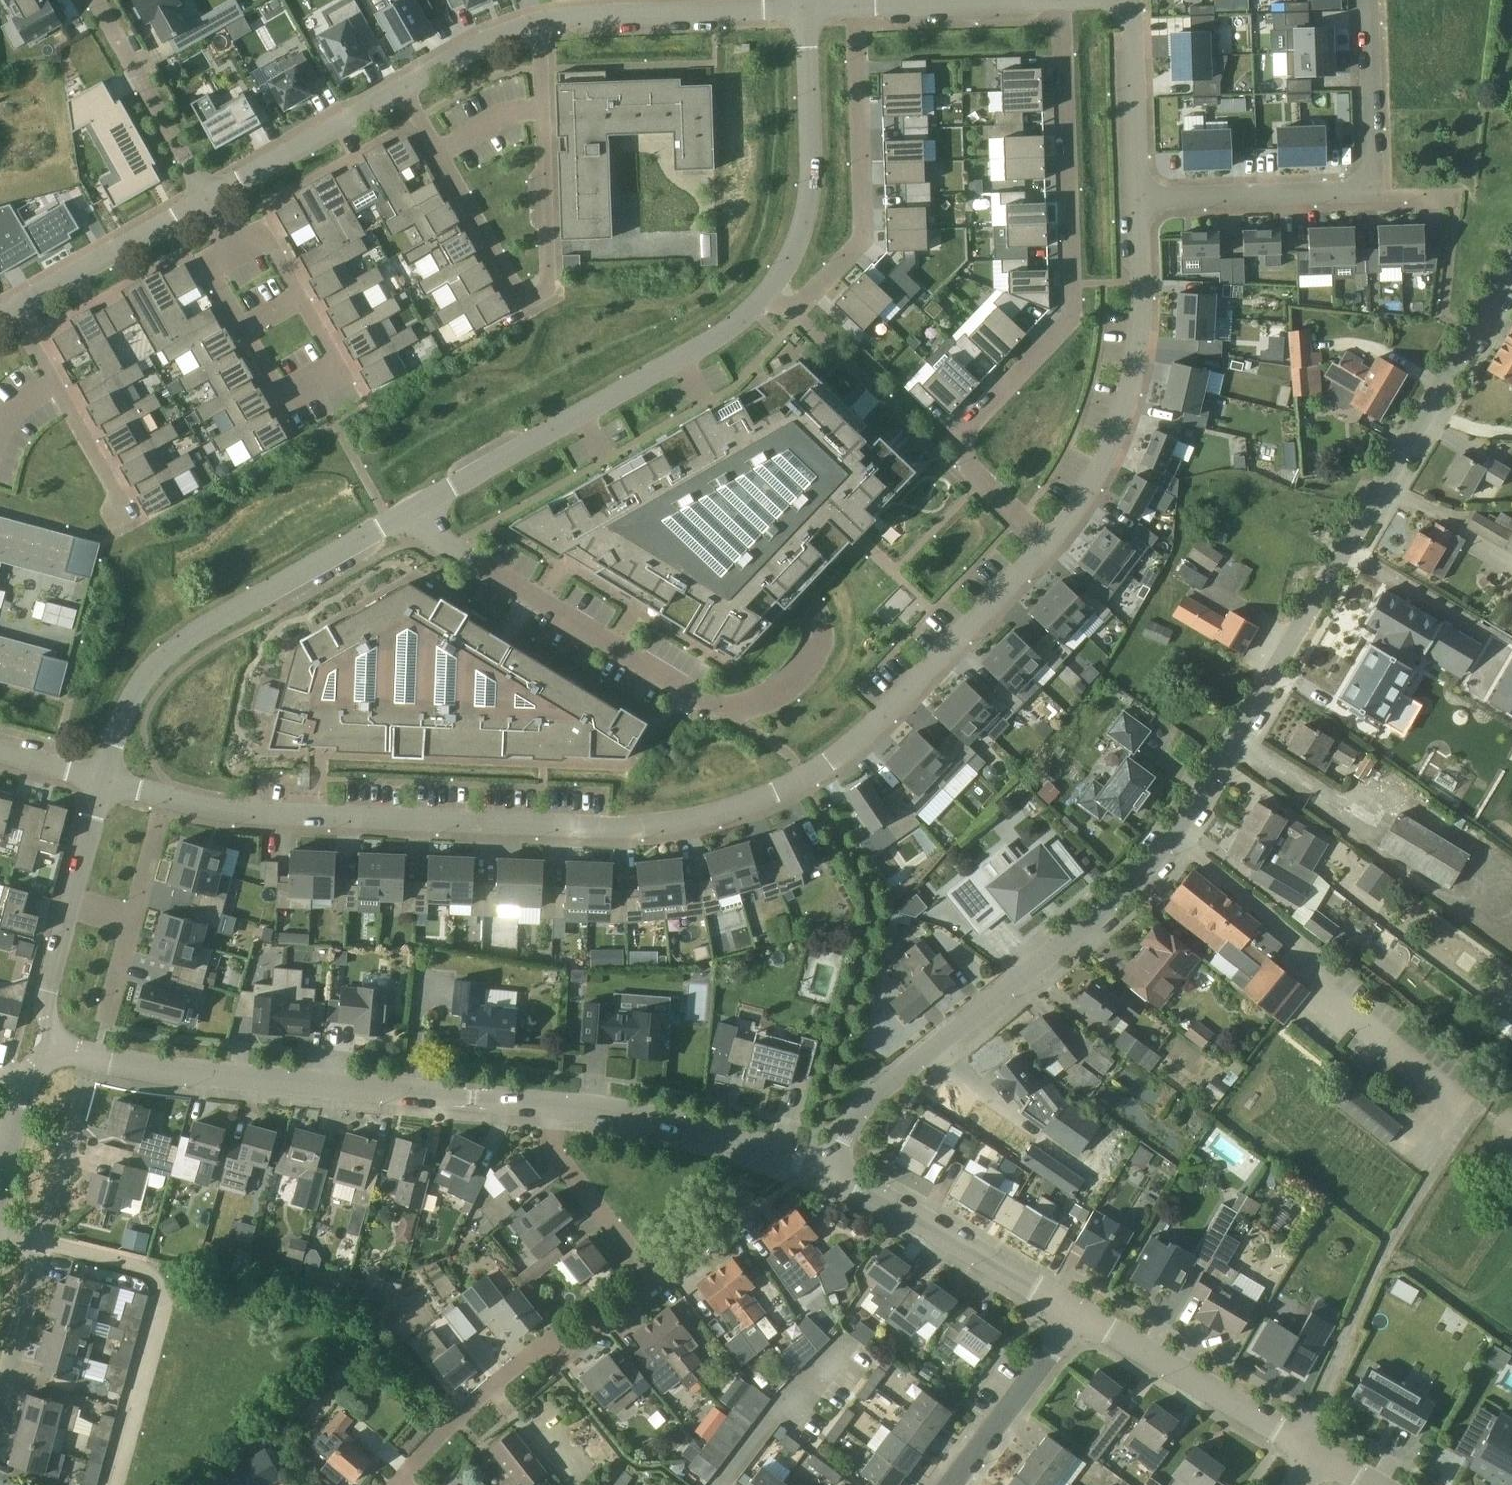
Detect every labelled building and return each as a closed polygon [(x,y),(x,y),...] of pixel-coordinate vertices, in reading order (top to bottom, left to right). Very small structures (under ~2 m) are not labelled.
[(11,5),(13,4),(20,17),(16,19),(29,42),(33,40),(35,43),(50,35),(48,31),(63,23),(61,19),(65,16),(57,2),(53,4),(50,0),(46,2),(45,0),(8,0),(11,5)] [(135,1),(138,7),(136,8),(142,19),(144,17),(147,24),(154,20),(166,43),(191,29),(178,7),(185,3),(183,0),(136,0),(135,1)] [(430,0),(388,0),(392,7),(378,14),(399,50),(413,42),(410,37),(417,33),(420,39),(420,40),(434,31),(425,14),(435,9),(430,0)] [(456,9),(470,3),(474,11),(487,5),(486,3),(493,0),(452,0),(456,9)] [(1231,11),(1249,10),(1249,0),(1230,0),(1231,11)] [(1329,9),(1342,9),(1342,0),(1328,0),(1329,9)] [(1308,2),(1297,3),(1297,11),(1309,10),(1308,2)] [(1297,11),(1297,3),(1284,3),(1285,11),(1297,11)] [(1214,5),(1202,6),(1202,14),(1215,14),(1214,5)] [(1202,14),(1202,6),(1190,6),(1191,14),(1202,14)] [(196,26),(204,39),(225,27),(229,24),(221,10),(195,24),(196,26)] [(371,26),(363,12),(321,36),(329,50),(326,52),(332,63),(335,61),(344,78),(363,68),(357,58),(368,52),(367,51),(381,43),(371,26)] [(1309,12),(1285,13),(1285,25),(1309,24),(1309,12)] [(1215,15),(1191,16),(1191,29),(1215,28),(1215,15)] [(1151,18),(1151,32),(1181,31),(1180,17),(1151,18)] [(1332,29),(1296,30),(1297,51),(1297,52),(1333,51),(1332,29)] [(1218,33),(1172,34),(1173,57),(1210,55),(1210,56),(1219,56),(1218,33)] [(270,82),(286,111),(314,95),(307,82),(318,76),(304,51),(280,65),(285,73),(270,82)] [(1297,52),(1297,51),(1287,52),(1288,75),(1334,74),(1333,51),(1297,52)] [(1210,55),(1173,57),(1174,79),(1210,78),(1210,56),(1210,55)] [(1043,90),(1043,69),(1023,69),(1022,57),(997,58),(997,71),(1003,70),(1003,92),(1043,90)] [(928,60),(902,61),(903,73),(883,74),(883,96),(923,94),(923,73),(928,73),(928,60)] [(559,104),(560,135),(563,234),(581,233),(601,232),(601,236),(600,236),(600,238),(613,237),(612,213),(611,213),(611,194),(610,153),(609,153),(609,140),(609,135),(620,134),(621,134),(632,134),(659,133),(674,133),(674,138),(675,157),(675,166),(675,170),(685,170),(684,163),(707,162),(707,167),(707,169),(713,169),(715,169),(713,113),(712,94),(713,94),(712,85),(706,85),(706,87),(707,92),(684,93),(684,86),(674,86),(651,87),(643,87),(643,88),(620,88),(608,88),(607,71),(601,71),(581,72),(560,72),(561,104),(559,104)] [(1311,79),(1287,80),(1287,93),(1311,92),(1311,79)] [(102,184),(114,207),(161,180),(153,164),(157,162),(121,98),(116,101),(106,82),(69,103),(73,131),(86,124),(113,173),(101,179),(103,184),(102,184)] [(1217,83),(1193,83),(1193,96),(1217,95),(1217,83)] [(1043,90),(1003,92),(1004,112),(999,113),(999,125),(1025,124),(1024,112),(1044,112),(1043,90)] [(1311,93),(1300,94),(1300,102),(1312,102),(1311,93)] [(219,110),(210,94),(193,104),(212,138),(218,149),(232,141),(245,134),(243,130),(252,125),(261,120),(251,103),(246,95),(219,110)] [(923,94),(883,96),(884,117),(904,117),(905,129),(930,128),(929,115),(924,116),(923,94)] [(1300,102),(1300,94),(1287,94),(1288,102),(1300,102)] [(1337,95),(1337,106),(1350,105),(1349,94),(1337,95)] [(1206,105),(1205,97),(1193,97),(1194,106),(1206,105)] [(1218,97),(1205,97),(1206,105),(1218,105),(1218,97)] [(1234,98),(1234,111),(1246,111),(1246,98),(1234,98)] [(999,125),(1000,138),(1005,138),(1006,159),(1046,157),(1045,136),(1025,137),(1025,124),(999,125)] [(1323,127),(1301,128),(1302,164),(1325,164),(1323,127)] [(930,128),(905,129),(905,141),(885,141),(886,163),(926,162),(925,141),(930,141),(930,128)] [(1301,128),(1278,129),(1280,165),(1302,164),(1301,128)] [(1206,131),(1184,132),(1185,169),(1208,168),(1206,131)] [(1229,131),(1206,131),(1208,168),(1230,167),(1229,131)] [(367,161),(380,184),(389,200),(398,215),(417,204),(417,205),(440,192),(434,181),(411,194),(399,173),(421,161),(408,137),(383,152),(379,145),(363,154),(367,161)] [(1046,157),(1006,159),(1006,180),(1046,179),(1046,157)] [(367,161),(332,181),(328,174),(313,183),(348,245),(359,238),(367,234),(349,202),(380,184),(367,161)] [(926,162),(886,163),(886,185),(906,184),(907,196),(932,195),(932,182),(926,182),(926,162)] [(969,180),(969,193),(983,193),(983,180),(969,180)] [(313,183),(298,191),(302,198),(276,212),(290,235),(310,223),(322,244),(300,256),(307,268),(348,245),(313,183)] [(425,241),(458,223),(461,221),(450,201),(446,203),(440,192),(417,205),(417,204),(398,215),(388,221),(386,222),(393,235),(415,223),(425,241)] [(1048,225),(1047,203),(1027,204),(1027,192),(1002,193),(1002,205),(1007,205),(1008,226),(1048,225)] [(932,195),(907,196),(907,208),(887,209),(888,230),(928,229),(927,208),(933,208),(932,195)] [(388,221),(398,215),(389,200),(380,206),(388,221)] [(63,243),(61,239),(71,233),(81,228),(65,202),(24,226),(11,203),(0,207),(0,273),(0,275),(38,252),(41,256),(63,243)] [(442,271),(474,253),(477,251),(466,231),(463,233),(458,223),(425,241),(405,252),(413,265),(432,254),(442,271)] [(1048,225),(1008,226),(1009,248),(1049,246),(1048,225)] [(1424,225),(1401,226),(1402,267),(1401,267),(1401,272),(1436,271),(1439,247),(1424,247),(1424,225)] [(1401,226),(1378,226),(1379,249),(1367,249),(1368,273),(1380,273),(1380,268),(1401,267),(1402,267),(1401,226)] [(1354,227),(1331,228),(1333,265),(1334,265),(1355,264),(1355,273),(1368,273),(1367,249),(1355,249),(1354,227)] [(1333,265),(1331,228),(1309,229),(1309,251),(1297,251),(1298,275),(1334,274),(1334,265),(1333,265)] [(928,229),(888,230),(889,252),(929,250),(928,229)] [(1280,230),(1243,231),(1244,255),(1265,254),(1265,266),(1281,265),(1280,230)] [(1219,232),(1182,233),(1183,257),(1201,256),(1201,272),(1220,271),(1220,282),(1229,283),(1227,258),(1219,259),(1219,232)] [(310,280),(314,287),(321,300),(324,298),(356,280),(347,263),(367,252),(359,238),(348,245),(307,268),(313,278),(310,280)] [(459,301),(491,283),(494,281),(483,261),(480,263),(474,253),(442,271),(422,283),(430,296),(449,285),(459,301)] [(1244,258),(1227,258),(1229,283),(1245,284),(1244,258)] [(1010,294),(1031,302),(1050,309),(1050,310),(1051,310),(1050,270),(1030,271),(1029,259),(1003,260),(1003,273),(1010,272),(1010,294)] [(185,263),(160,278),(156,271),(141,280),(177,342),(218,319),(211,307),(189,319),(177,298),(198,287),(185,263)] [(327,310),(330,316),(338,330),(341,328),(373,310),(364,293),(384,281),(376,268),(356,280),(324,298),(330,308),(327,310)] [(865,272),(851,288),(880,315),(894,300),(898,304),(906,295),(888,277),(880,286),(865,272)] [(141,280),(126,288),(130,295),(95,315),(108,338),(139,320),(158,353),(165,349),(177,342),(141,280)] [(476,331),(511,311),(501,292),(498,294),(491,283),(459,301),(439,312),(447,326),(466,314),(476,331)] [(1232,285),(1224,284),(1223,296),(1231,297),(1232,285)] [(880,315),(851,288),(836,304),(850,317),(842,326),(860,344),(869,334),(865,331),(880,315)] [(998,307),(984,322),(1013,350),(1028,334),(1013,320),(1031,302),(1010,294),(1004,292),(994,303),(998,307)] [(1216,294),(1179,292),(1178,315),(1215,317),(1216,294)] [(344,340),(347,346),(355,360),(358,358),(390,340),(381,323),(401,312),(394,299),(373,310),(341,328),(347,338),(344,340)] [(924,310),(934,319),(944,309),(934,299),(924,310)] [(91,308),(75,317),(79,324),(54,338),(67,361),(89,349),(100,369),(78,382),(84,394),(107,381),(106,380),(126,369),(108,338),(95,315),(91,308)] [(425,320),(432,332),(441,326),(434,314),(425,320)] [(1215,317),(1178,315),(1177,338),(1199,339),(1198,353),(1222,356),(1223,340),(1213,339),(1215,317)] [(202,367),(235,349),(238,347),(227,327),(223,329),(218,319),(177,342),(165,349),(173,362),(193,350),(202,367)] [(984,322),(970,337),(965,333),(956,342),(975,360),(983,352),(998,365),(1013,350),(984,322)] [(1307,365),(1322,364),(1321,351),(1310,352),(1308,328),(1289,331),(1291,366),(1307,365)] [(361,370),(364,377),(372,390),(407,370),(398,353),(418,342),(411,329),(390,340),(358,358),(364,368),(361,370)] [(922,342),(915,336),(908,343),(915,349),(922,342)] [(975,360),(956,342),(947,351),(952,356),(938,371),(966,398),(981,383),(967,369),(975,360)] [(1505,342),(1489,370),(1511,383),(1511,346),(1505,342)] [(235,349),(202,367),(182,379),(190,392),(210,381),(219,397),(252,379),(255,377),(243,357),(240,359),(235,349)] [(1340,363),(1394,397),(1408,374),(1380,357),(1371,372),(1361,366),(1364,361),(1347,351),(1340,363)] [(1244,362),(1232,360),(1231,367),(1243,370),(1244,362)] [(917,471),(881,437),(872,445),(859,433),(868,424),(801,361),(514,524),(563,553),(594,572),(737,659),(917,471)] [(1173,362),(1168,384),(1204,392),(1204,391),(1209,370),(1173,362)] [(87,406),(91,413),(98,426),(101,424),(134,406),(124,388),(143,377),(136,363),(126,369),(106,380),(107,381),(84,394),(90,404),(87,406)] [(1380,420),(1394,397),(1340,363),(1331,378),(1336,381),(1330,392),(1333,404),(1344,411),(1359,408),(1380,420)] [(1294,395),(1324,393),(1322,364),(1307,365),(1291,366),(1294,395)] [(929,409),(937,400),(951,414),(966,398),(938,371),(923,386),(919,382),(910,392),(929,409)] [(269,409),(272,407),(260,387),(257,389),(252,379),(219,397),(199,408),(207,422),(227,410),(236,427),(269,409)] [(169,386),(174,395),(184,390),(179,381),(169,386)] [(1204,392),(1168,384),(1163,406),(1185,411),(1182,423),(1206,428),(1214,393),(1204,391),(1204,392)] [(104,436),(108,443),(115,456),(119,454),(151,436),(141,419),(161,407),(153,394),(134,406),(101,424),(107,434),(104,436)] [(1287,407),(1290,397),(1280,395),(1277,404),(1287,407)] [(253,457),(289,437),(277,417),(274,419),(269,409),(236,427),(216,439),(224,452),(244,441),(253,457)] [(201,421),(196,412),(187,416),(192,426),(201,421)] [(121,466),(125,472),(132,486),(135,484),(168,466),(158,449),(178,438),(171,425),(151,436),(119,454),(124,464),(121,466)] [(1178,439),(1156,429),(1141,463),(1159,471),(1153,484),(1157,486),(1177,497),(1182,480),(1179,479),(1175,477),(1182,459),(1171,454),(1178,439)] [(217,450),(212,441),(204,446),(208,454),(217,450)] [(1277,461),(1279,443),(1261,441),(1259,459),(1277,461)] [(1283,443),(1285,469),(1297,468),(1295,442),(1283,443)] [(138,496),(142,502),(149,516),(185,496),(176,479),(195,468),(188,455),(168,466),(135,484),(141,494),(138,496)] [(1511,470),(1490,459),(1485,468),(1463,455),(1446,484),(1469,497),(1481,476),(1501,488),(1511,470)] [(1235,468),(1246,467),(1245,456),(1234,457),(1235,468)] [(1153,484),(1136,474),(1118,506),(1139,518),(1157,486),(1153,484)] [(1511,509),(1507,516),(1500,512),(1497,516),(1489,511),(1486,517),(1477,511),(1468,527),(1511,552),(1511,509)] [(92,579),(102,542),(75,535),(0,515),(0,554),(92,579)] [(1159,537),(1140,522),(1132,532),(1151,547),(1159,537)] [(1404,557),(1430,572),(1443,580),(1467,540),(1438,523),(1429,538),(1419,532),(1404,557)] [(1106,527),(1092,545),(1129,574),(1142,555),(1106,527)] [(1222,554),(1200,539),(1189,555),(1211,571),(1222,554)] [(1129,574),(1092,545),(1078,563),(1096,577),(1088,587),(1094,594),(1105,604),(1129,574)] [(1183,563),(1175,576),(1200,590),(1207,577),(1183,563)] [(1046,596),(1079,628),(1094,612),(1103,621),(1112,611),(1105,604),(1094,594),(1085,602),(1062,580),(1046,596)] [(410,582),(297,646),(270,745),(338,747),(338,751),(565,760),(565,756),(627,759),(647,726),(410,582)] [(1138,597),(1144,600),(1150,590),(1144,585),(1138,597)] [(1441,620),(1438,623),(1383,588),(1363,622),(1379,631),(1372,643),(1369,642),(1337,697),(1383,725),(1416,670),(1410,666),(1417,654),(1422,657),(1423,656),(1461,678),(1481,644),(1441,620)] [(1046,644),(1064,661),(1073,652),(1064,643),(1079,628),(1046,596),(1030,613),(1054,635),(1046,644)] [(1225,621),(1201,607),(1185,598),(1175,616),(1190,625),(1192,622),(1244,653),(1258,628),(1231,612),(1225,621)] [(28,616),(74,625),(77,608),(31,600),(28,616)] [(1171,631),(1148,621),(1142,634),(1165,644),(1171,631)] [(998,647),(1031,678),(1046,663),(1055,671),(1064,661),(1046,644),(1037,653),(1014,630),(1012,633),(1011,632),(998,647)] [(7,683),(33,690),(60,697),(70,661),(0,642),(0,681),(7,683)] [(998,694),(1016,712),(1025,702),(1016,694),(1031,678),(998,647),(984,661),(985,661),(982,663),(1006,686),(998,694)] [(1081,674),(1090,683),(1100,673),(1091,664),(1081,674)] [(1491,702),(1508,712),(1511,714),(1511,666),(1491,702)] [(1079,680),(1073,688),(1081,695),(1088,687),(1079,680)] [(950,697),(983,729),(998,713),(1007,722),(1016,712),(998,694),(989,703),(966,681),(964,683),(963,683),(950,697)] [(958,736),(950,745),(949,745),(968,762),(977,753),(968,744),(983,729),(950,697),(936,711),(936,712),(934,714),(958,736)] [(1150,731),(1125,713),(1109,734),(1134,752),(1150,731)] [(1352,766),(1359,754),(1318,729),(1316,733),(1304,726),(1290,749),(1326,771),(1333,760),(1338,764),(1341,759),(1352,766)] [(968,762),(949,745),(941,754),(918,731),(902,748),(944,788),(968,762)] [(910,787),(899,797),(899,798),(915,817),(944,788),(902,748),(886,764),(910,787)] [(987,762),(977,753),(968,762),(978,772),(987,762)] [(1364,782),(1378,759),(1367,753),(1353,775),(1364,782)] [(1100,818),(1108,808),(1123,819),(1132,806),(1137,809),(1149,793),(1144,790),(1154,777),(1128,758),(1105,789),(1095,782),(1079,803),(1100,818)] [(1441,771),(1435,780),(1453,791),(1459,782),(1453,779),(1454,778),(1447,773),(1446,774),(1441,771)] [(915,817),(899,798),(886,807),(867,779),(865,780),(848,791),(849,791),(847,793),(861,814),(857,817),(868,833),(872,830),(873,832),(886,824),(897,840),(921,824),(915,817)] [(1049,804),(1061,792),(1050,781),(1038,793),(1049,804)] [(22,839),(31,805),(19,802),(18,806),(13,804),(16,794),(0,790),(0,834),(5,835),(5,834),(22,839)] [(31,805),(22,839),(15,867),(33,872),(39,850),(57,854),(69,809),(50,803),(47,814),(43,812),(44,809),(31,805)] [(1272,845),(1312,869),(1328,843),(1307,831),(1309,828),(1288,816),(1286,819),(1258,803),(1243,827),(1272,845)] [(1449,888),(1469,855),(1400,813),(1379,846),(1449,888)] [(815,865),(814,863),(819,861),(810,844),(806,846),(795,823),(792,824),(792,823),(774,832),(772,834),(787,864),(773,870),(783,895),(805,884),(802,872),(815,865)] [(1254,873),(1302,901),(1319,873),(1312,869),(1272,845),(1243,827),(1228,852),(1256,869),(1254,873)] [(177,862),(221,874),(229,847),(208,842),(206,847),(183,840),(183,843),(182,843),(177,862)] [(783,895),(773,870),(759,874),(750,842),(728,848),(740,892),(761,886),(765,899),(781,894),(782,895),(783,895)] [(981,866),(947,894),(979,934),(1008,910),(1016,920),(1031,908),(1033,911),(1041,905),(1038,902),(1045,897),(1047,900),(1082,872),(1058,843),(1045,853),(1040,847),(995,884),(981,866)] [(715,887),(702,890),(701,891),(706,915),(708,915),(723,911),(720,898),(740,892),(728,848),(706,854),(715,887)] [(313,897),(315,851),(292,850),(290,883),(279,882),(280,876),(279,876),(278,887),(277,907),(291,908),(291,896),(313,897)] [(315,851),(313,897),(334,898),(334,910),(347,910),(348,885),(336,885),(337,852),(315,851)] [(382,900),(384,854),(364,853),(361,853),(360,886),(348,885),(347,910),(360,911),(360,899),(382,900)] [(416,913),(417,888),(405,887),(406,855),(403,855),(403,854),(384,854),(382,900),(403,900),(403,913),(416,913)] [(429,888),(418,888),(417,888),(416,913),(429,914),(429,902),(451,902),(453,856),(433,856),(430,856),(429,888)] [(453,856),(451,902),(473,903),(472,915),(485,916),(486,891),(474,890),(476,858),(472,858),(473,857),(453,856)] [(706,915),(701,891),(701,890),(700,890),(686,892),(683,858),(680,859),(680,858),(660,860),(665,906),(677,905),(681,918),(706,915)] [(486,891),(485,916),(498,916),(499,904),(520,905),(522,860),(499,859),(498,891),(486,891)] [(555,893),(543,893),(545,861),(522,860),(520,905),(542,906),(541,918),(554,919),(555,893)] [(641,897),(627,898),(628,923),(630,923),(645,922),(643,908),(665,906),(660,860),(640,862),(640,863),(637,863),(641,897)] [(278,887),(279,876),(279,861),(266,861),(265,886),(278,887)] [(555,893),(554,919),(567,919),(568,907),(589,908),(591,862),(571,861),(571,862),(568,862),(567,894),(555,893)] [(221,874),(177,862),(172,881),(171,884),(203,893),(199,907),(223,913),(227,898),(216,895),(221,874)] [(628,923),(627,898),(612,897),(614,863),(611,863),(591,862),(589,908),(611,909),(610,922),(628,923)] [(1372,862),(1356,884),(1378,901),(1394,878),(1372,862)] [(1172,896),(1173,897),(1165,907),(1164,906),(1163,907),(1175,917),(1219,952),(1210,964),(1280,1021),(1284,1024),(1311,992),(1272,960),(1284,945),(1193,871),(1172,896)] [(35,935),(40,916),(30,913),(32,907),(26,906),(30,892),(6,885),(0,905),(0,925),(35,935)] [(928,907),(917,894),(896,911),(917,916),(928,907)] [(157,934),(202,946),(207,925),(219,928),(223,913),(199,907),(195,921),(164,912),(163,915),(157,934)] [(1339,926),(1316,909),(1305,925),(1305,926),(1327,942),(1339,926)] [(1197,958),(1158,926),(1145,943),(1148,945),(1123,976),(1159,1005),(1197,958)] [(1379,930),(1373,944),(1390,952),(1396,938),(1379,930)] [(287,933),(278,933),(278,943),(287,943),(287,933)] [(179,979),(206,986),(206,985),(204,984),(208,970),(196,967),(202,946),(157,934),(152,953),(153,953),(152,956),(183,965),(179,979)] [(838,942),(827,939),(824,950),(835,953),(838,942)] [(32,959),(35,949),(36,944),(21,940),(17,955),(20,956),(32,959)] [(899,959),(918,983),(893,1003),(907,1021),(932,1001),(933,1001),(954,985),(946,974),(952,969),(942,955),(938,958),(923,940),(899,959)] [(696,961),(711,958),(708,945),(693,949),(696,961)] [(608,949),(608,964),(624,964),(623,949),(608,949)] [(333,964),(347,965),(348,952),(334,951),(333,964)] [(254,992),(242,991),(235,1016),(256,1018),(255,1031),(285,1034),(285,1033),(290,969),(275,968),(273,985),(255,983),(254,992)] [(304,970),(290,969),(285,1033),(310,1035),(311,1024),(324,1026),(326,1003),(316,1002),(317,989),(303,987),(304,970)] [(572,982),(588,983),(589,970),(572,969),(572,982)] [(208,971),(204,984),(214,987),(218,974),(208,971)] [(206,986),(179,979),(175,993),(144,984),(143,987),(143,986),(138,1005),(138,1006),(138,1008),(162,1015),(161,1020),(180,1025),(181,1020),(183,1021),(187,1006),(200,1007),(206,986)] [(17,1030),(25,998),(30,980),(28,980),(2,989),(0,988),(0,1025),(17,1030)] [(465,1014),(463,1041),(480,1043),(480,1044),(497,1046),(497,1044),(514,1046),(518,1010),(484,1007),(486,983),(457,981),(454,1013),(465,1014)] [(1124,993),(1119,1000),(1093,981),(1078,1002),(1114,1029),(1121,1019),(1112,1012),(1119,1003),(1139,1017),(1145,1008),(1124,993)] [(360,989),(344,988),(341,1022),(357,1023),(356,1032),(368,1033),(370,1036),(378,1037),(381,1034),(386,1035),(388,1010),(392,1010),(394,991),(360,988),(360,989)] [(615,1012),(615,1005),(587,1003),(584,1040),(613,1042),(613,1040),(631,1042),(630,1056),(668,1058),(671,1014),(633,1011),(633,1013),(615,1012)] [(1065,1069),(1076,1060),(1042,1016),(1022,1032),(1047,1065),(1057,1058),(1065,1069)] [(1203,1048),(1214,1035),(1197,1021),(1186,1035),(1203,1048)] [(1115,1045),(1139,1063),(1150,1071),(1161,1057),(1150,1048),(1126,1030),(1115,1045)] [(810,1077),(820,1040),(805,1036),(800,1053),(735,1036),(728,1061),(749,1067),(744,1084),(764,1089),(767,1080),(787,1086),(788,1083),(792,1084),(795,1073),(810,1077)] [(1115,1061),(1096,1046),(1084,1060),(1105,1075),(1115,1061)] [(1099,1126),(1065,1101),(1064,1102),(1045,1077),(1037,1083),(1016,1057),(998,1071),(1003,1078),(995,1084),(1008,1100),(1015,1094),(1019,1099),(1026,1107),(1021,1114),(1023,1115),(1025,1112),(1047,1127),(1044,1130),(1078,1155),(1099,1126)] [(1226,1066),(1231,1070),(1238,1076),(1246,1066),(1233,1057),(1226,1066)] [(1114,1074),(1157,1113),(1168,1100),(1125,1061),(1114,1074)] [(1102,1081),(1082,1065),(1069,1082),(1081,1091),(1090,1097),(1102,1083),(1101,1082),(1102,1081)] [(1216,1075),(1204,1090),(1215,1098),(1219,1101),(1230,1087),(1222,1080),(1216,1075)] [(1352,1081),(1336,1101),(1388,1143),(1404,1124),(1352,1081)] [(135,1152),(175,1163),(179,1148),(172,1146),(174,1137),(145,1129),(151,1109),(118,1101),(109,1132),(138,1140),(135,1152)] [(1197,1132),(1210,1115),(1199,1107),(1186,1125),(1197,1132)] [(920,1119),(911,1134),(939,1151),(952,1159),(957,1150),(944,1142),(948,1135),(947,1134),(953,1123),(927,1108),(921,1119),(920,1119)] [(179,1148),(175,1163),(172,1176),(197,1183),(203,1159),(217,1163),(226,1130),(197,1122),(189,1151),(179,1148)] [(250,1125),(244,1147),(233,1144),(221,1188),(246,1195),(254,1163),(268,1167),(277,1133),(250,1125)] [(284,1142),(280,1158),(276,1173),(301,1180),(295,1204),(318,1210),(329,1170),(317,1167),(326,1137),(298,1130),(294,1145),(284,1142)] [(336,1181),(358,1186),(353,1204),(370,1209),(382,1167),(371,1164),(377,1142),(349,1134),(336,1181)] [(947,1167),(952,1159),(939,1151),(911,1134),(901,1150),(903,1151),(896,1162),(922,1177),(928,1166),(929,1167),(934,1159),(947,1167)] [(449,1192),(468,1201),(475,1204),(487,1177),(473,1170),(483,1148),(458,1135),(436,1181),(450,1188),(449,1192)] [(969,1155),(975,1143),(965,1137),(958,1149),(969,1155)] [(434,1168),(422,1165),(427,1146),(400,1139),(391,1174),(404,1178),(398,1202),(423,1209),(434,1168)] [(1141,1145),(1131,1161),(1144,1169),(1154,1154),(1141,1145)] [(1084,1180),(1033,1146),(1023,1161),(1074,1195),(1084,1180)] [(171,1178),(172,1176),(175,1163),(135,1152),(131,1167),(118,1163),(114,1178),(98,1174),(90,1203),(120,1211),(124,1195),(140,1199),(147,1171),(171,1178)] [(522,1154),(497,1174),(508,1188),(482,1210),(490,1220),(495,1227),(496,1228),(517,1212),(509,1202),(541,1177),(522,1154)] [(1018,1165),(1006,1158),(1000,1168),(1012,1175),(1018,1165)] [(959,1202),(975,1211),(999,1170),(991,1165),(983,1179),(976,1174),(975,1175),(964,1169),(949,1195),(960,1201),(959,1202)] [(1283,1184),(1280,1168),(1266,1170),(1268,1186),(1283,1184)] [(1008,1175),(999,1170),(975,1211),(991,1221),(992,1219),(1002,1226),(1017,1200),(1007,1194),(1007,1193),(1000,1188),(1008,1175)] [(1051,1196),(1057,1186),(1044,1179),(1039,1188),(1051,1196)] [(1231,1208),(1239,1212),(1248,1196),(1241,1192),(1231,1208)] [(554,1194),(529,1214),(538,1226),(523,1238),(540,1259),(557,1246),(562,1242),(554,1232),(572,1217),(554,1194)] [(1027,1206),(1017,1200),(1002,1226),(1012,1232),(1012,1233),(1027,1242),(1051,1201),(1043,1196),(1035,1209),(1028,1205),(1027,1206)] [(1248,1196),(1239,1212),(1252,1220),(1261,1204),(1248,1196)] [(475,1204),(468,1201),(463,1210),(470,1213),(475,1204)] [(1060,1206),(1051,1201),(1027,1242),(1043,1251),(1044,1250),(1055,1256),(1070,1230),(1059,1224),(1059,1223),(1052,1219),(1060,1206)] [(1076,1203),(1071,1211),(1087,1221),(1091,1213),(1076,1203)] [(1231,1208),(1223,1203),(1209,1227),(1225,1236),(1239,1212),(1231,1208)] [(820,1275),(827,1294),(850,1285),(846,1274),(857,1265),(839,1244),(823,1256),(817,1248),(814,1250),(808,1243),(818,1236),(797,1209),(779,1223),(788,1234),(800,1249),(815,1269),(820,1275)] [(1095,1210),(1087,1223),(1076,1242),(1087,1249),(1081,1260),(1108,1275),(1133,1231),(1107,1216),(1106,1217),(1095,1210)] [(845,1228),(850,1219),(838,1212),(833,1222),(845,1228)] [(163,1238),(179,1229),(172,1216),(156,1225),(163,1238)] [(347,1233),(360,1236),(364,1219),(352,1216),(347,1233)] [(252,1242),(258,1224),(235,1218),(229,1235),(252,1242)] [(487,1233),(495,1227),(490,1220),(481,1226),(487,1233)] [(401,1221),(397,1240),(410,1243),(415,1224),(401,1221)] [(787,1274),(789,1271),(790,1271),(796,1266),(804,1277),(815,1269),(800,1249),(788,1234),(779,1223),(762,1236),(771,1248),(768,1250),(787,1274)] [(147,1252),(151,1234),(127,1229),(123,1247),(147,1252)] [(1178,1292),(1199,1257),(1171,1241),(1169,1246),(1152,1236),(1138,1261),(1141,1263),(1132,1279),(1150,1290),(1156,1279),(1178,1292)] [(304,1258),(308,1241),(292,1237),(288,1254),(304,1258)] [(588,1238),(566,1256),(562,1259),(580,1282),(607,1262),(588,1238)] [(222,1247),(208,1244),(203,1262),(217,1266),(222,1247)] [(540,1259),(521,1274),(529,1285),(535,1281),(553,1267),(562,1259),(566,1256),(557,1246),(540,1259)] [(237,1247),(233,1276),(247,1277),(251,1249),(237,1247)] [(887,1321),(911,1288),(906,1294),(896,1286),(910,1267),(885,1248),(867,1273),(879,1282),(871,1293),(875,1295),(872,1300),(880,1306),(875,1312),(887,1321)] [(1213,1257),(1207,1267),(1192,1293),(1205,1301),(1196,1316),(1222,1331),(1225,1327),(1239,1335),(1258,1303),(1231,1287),(1239,1272),(1213,1257)] [(734,1259),(716,1272),(755,1322),(766,1314),(753,1298),(751,1300),(745,1293),(754,1285),(734,1259)] [(773,1344),(755,1322),(716,1272),(699,1286),(735,1332),(741,1327),(744,1330),(741,1333),(759,1356),(773,1344)] [(61,1282),(56,1297),(90,1306),(93,1295),(101,1297),(104,1283),(71,1274),(68,1284),(61,1282)] [(518,1288),(504,1299),(487,1276),(463,1295),(486,1324),(497,1315),(515,1339),(542,1318),(518,1288)] [(353,1278),(345,1304),(357,1307),(358,1307),(365,1281),(353,1278)] [(387,1290),(401,1294),(404,1284),(390,1280),(387,1290)] [(535,1281),(529,1285),(537,1296),(543,1291),(535,1281)] [(912,1288),(911,1288),(887,1321),(899,1329),(901,1326),(913,1335),(916,1331),(923,1320),(936,1329),(957,1301),(932,1283),(917,1302),(907,1295),(912,1288)] [(149,1295),(136,1292),(133,1303),(146,1307),(149,1295)] [(836,1293),(829,1296),(832,1305),(839,1302),(836,1293)] [(87,1317),(90,1306),(56,1297),(52,1312),(60,1314),(57,1323),(91,1333),(95,1319),(87,1317)] [(1312,1312),(1334,1324),(1341,1313),(1319,1300),(1312,1312)] [(478,1331),(457,1306),(445,1316),(465,1341),(478,1331)] [(653,1322),(682,1359),(699,1380),(709,1372),(702,1364),(703,1363),(693,1351),(700,1345),(670,1308),(653,1322)] [(1335,1325),(1334,1324),(1312,1312),(1299,1335),(1271,1319),(1253,1350),(1281,1367),(1283,1364),(1305,1377),(1335,1325)] [(830,1339),(811,1313),(799,1323),(819,1351),(830,1339)] [(108,1336),(122,1340),(136,1344),(142,1320),(123,1314),(119,1327),(114,1326),(111,1328),(108,1336)] [(974,1314),(961,1332),(951,1325),(935,1346),(950,1357),(961,1342),(982,1357),(1000,1333),(974,1314)] [(876,1333),(860,1321),(851,1334),(867,1345),(876,1333)] [(699,1380),(682,1359),(653,1322),(636,1336),(644,1346),(636,1353),(648,1368),(645,1370),(664,1394),(681,1380),(688,1389),(699,1380)] [(796,1322),(770,1340),(773,1344),(782,1358),(808,1339),(796,1322)] [(77,1355),(88,1358),(95,1334),(91,1333),(57,1323),(55,1332),(47,1330),(43,1346),(77,1355)] [(450,1351),(439,1338),(433,1330),(420,1341),(456,1386),(476,1370),(456,1346),(450,1351)] [(136,1344),(122,1340),(119,1352),(113,1350),(109,1363),(129,1369),(136,1344)] [(44,1373),(77,1382),(79,1375),(83,1376),(88,1358),(77,1355),(43,1346),(39,1361),(46,1363),(44,1373)] [(1494,1366),(1506,1363),(1510,1355),(1494,1346),(1486,1361),(1494,1366)] [(584,1377),(597,1392),(607,1404),(623,1391),(627,1396),(636,1389),(641,1395),(653,1385),(634,1362),(622,1371),(610,1356),(584,1377)] [(129,1369),(109,1363),(105,1377),(111,1379),(109,1390),(122,1394),(129,1369)] [(776,1373),(782,1382),(792,1374),(786,1366),(776,1373)] [(868,1381),(876,1387),(887,1373),(879,1367),(868,1381)] [(1436,1403),(1376,1369),(1366,1385),(1364,1383),(1354,1400),(1417,1436),(1436,1403)] [(1080,1396),(1112,1420),(1123,1428),(1132,1416),(1112,1401),(1122,1387),(1099,1370),(1080,1396)] [(729,1387),(741,1396),(749,1384),(737,1375),(729,1387)] [(865,1402),(876,1387),(868,1381),(857,1396),(865,1402)] [(743,1397),(762,1411),(772,1399),(753,1384),(743,1397)] [(908,1411),(937,1432),(952,1411),(924,1390),(908,1411)] [(24,1417),(68,1429),(74,1431),(81,1407),(65,1402),(65,1403),(30,1394),(24,1417)] [(753,1424),(762,1411),(743,1397),(734,1409),(753,1424)] [(1171,1451),(1161,1444),(1178,1421),(1154,1404),(1134,1431),(1148,1442),(1136,1458),(1155,1472),(1171,1451)] [(714,1407),(708,1415),(712,1419),(721,1426),(725,1422),(728,1418),(719,1411),(714,1407)] [(837,1423),(845,1429),(856,1414),(848,1408),(837,1423)] [(728,1418),(725,1422),(744,1436),(753,1424),(734,1409),(728,1418)] [(349,1437),(342,1432),(352,1419),(343,1411),(324,1433),(340,1447),(329,1460),(330,1460),(321,1470),(338,1484),(347,1474),(354,1481),(356,1478),(359,1480),(366,1472),(363,1470),(372,1461),(358,1450),(361,1447),(349,1437)] [(937,1432),(908,1411),(893,1431),(922,1453),(937,1432)] [(94,1423),(90,1436),(110,1441),(114,1429),(117,1417),(103,1414),(100,1424),(94,1423)] [(1502,1414),(1489,1437),(1492,1439),(1488,1446),(1484,1444),(1472,1466),(1489,1476),(1492,1470),(1496,1472),(1498,1470),(1505,1475),(1504,1477),(1508,1479),(1507,1481),(1511,1484),(1511,1436),(1511,1435),(1511,1420),(1502,1414)] [(68,1429),(24,1417),(17,1441),(61,1453),(68,1429)] [(721,1426),(715,1435),(734,1449),(744,1436),(725,1422),(721,1426)] [(835,1443),(845,1429),(837,1423),(827,1437),(835,1443)] [(922,1453),(893,1431),(877,1452),(906,1474),(922,1453)] [(547,1472),(514,1432),(493,1449),(520,1482),(516,1484),(530,1484),(547,1472)] [(801,1445),(787,1434),(781,1442),(795,1453),(801,1445)] [(303,1445),(290,1435),(285,1442),(297,1452),(303,1445)] [(715,1435),(713,1437),(707,1445),(726,1459),(734,1449),(715,1435)] [(1048,1435),(1033,1455),(1062,1477),(1077,1456),(1048,1435)] [(110,1441),(90,1436),(87,1447),(94,1449),(90,1461),(103,1465),(110,1441)] [(61,1453),(17,1441),(11,1464),(46,1474),(49,1460),(59,1463),(61,1453)] [(1097,1461),(1106,1450),(1095,1442),(1087,1453),(1097,1461)] [(684,1453),(694,1461),(700,1454),(702,1451),(691,1443),(684,1453)] [(700,1454),(719,1469),(726,1459),(707,1445),(702,1451),(700,1454)] [(1223,1467),(1195,1447),(1175,1474),(1176,1475),(1169,1484),(1210,1484),(1223,1467)] [(250,1484),(270,1484),(283,1478),(267,1450),(239,1466),(250,1484)] [(906,1474),(877,1452),(862,1473),(878,1484),(898,1484),(906,1474)] [(694,1461),(691,1466),(710,1480),(719,1469),(700,1454),(694,1461)] [(822,1473),(828,1465),(814,1455),(808,1463),(822,1473)] [(1062,1477),(1033,1455),(1018,1475),(1031,1484),(1055,1484),(1062,1477)] [(90,1461),(88,1471),(81,1470),(77,1482),(87,1484),(98,1484),(103,1465),(90,1461)] [(843,1476),(828,1465),(822,1473),(837,1484),(843,1476)] [(784,1482),(763,1466),(749,1484),(781,1484),(784,1482)] [(616,1484),(627,1484),(634,1476),(626,1470),(615,1484),(616,1484)] [(1018,1475),(1011,1484),(1031,1484),(1018,1475)]
